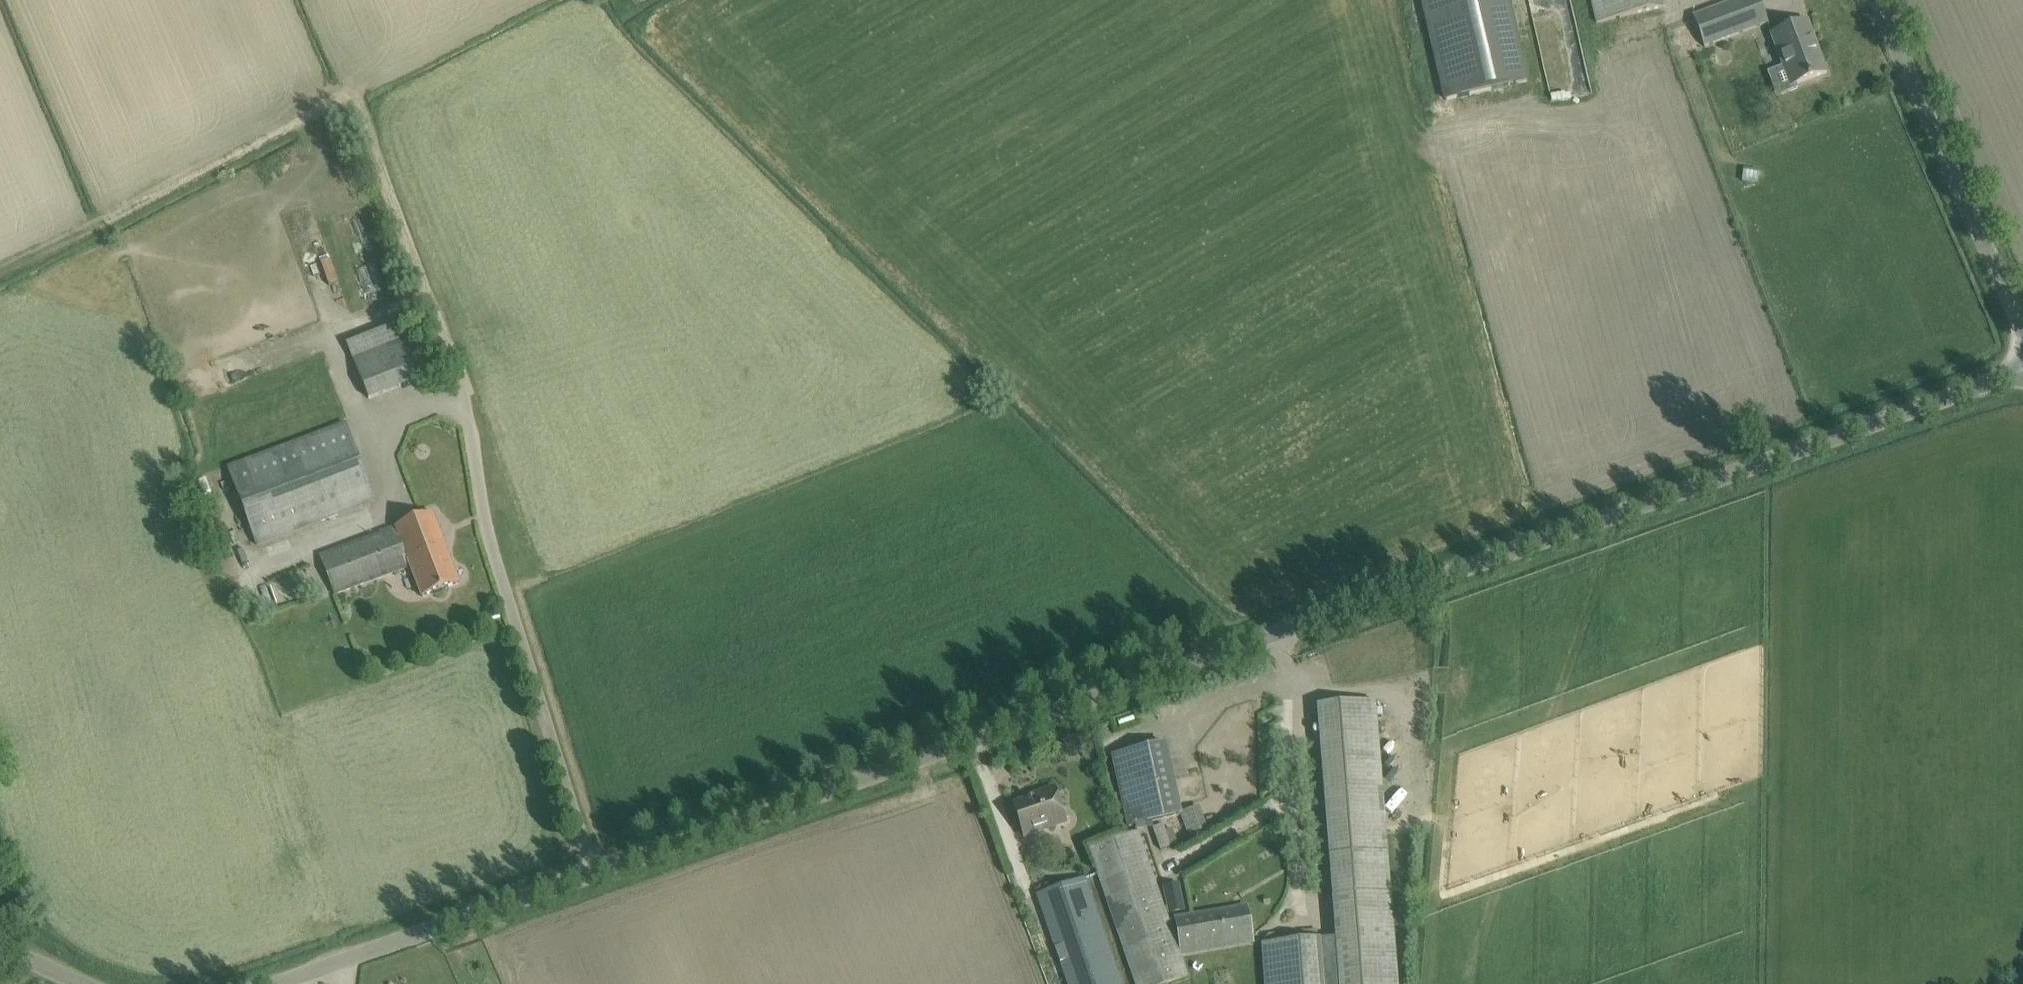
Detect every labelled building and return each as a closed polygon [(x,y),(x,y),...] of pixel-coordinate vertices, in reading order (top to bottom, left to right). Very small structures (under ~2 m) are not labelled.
[(1447,100),(1527,82),(1508,0),(1423,0),(1447,100)] [(1597,23),(1664,8),(1662,0),(1592,0),(1597,23)] [(1738,0),(1693,17),(1705,47),(1750,30),(1738,0)] [(1813,52),(1803,23),(1771,35),(1791,87),(1827,73),(1818,50),(1813,52)] [(409,319),(346,344),(369,401),(432,375),(409,319)] [(260,547),(380,503),(349,421),(230,465),(260,547)] [(460,583),(433,513),(320,556),(335,595),(411,567),(422,597),(460,583)] [(1375,701),(1320,706),(1342,983),(1398,983),(1375,701)] [(1180,815),(1164,743),(1114,755),(1129,826),(1180,815)] [(1035,797),(1014,805),(1026,836),(1027,836),(1026,833),(1051,824),(1052,827),(1066,822),(1054,788),(1034,795),(1035,797)] [(1207,834),(1198,807),(1182,812),(1191,839),(1207,834)] [(1137,831),(1089,848),(1136,983),(1168,983),(1188,977),(1178,949),(1252,937),(1247,908),(1169,921),(1137,831)] [(1067,983),(1122,983),(1085,878),(1037,895),(1067,983)] [(1319,939),(1263,944),(1266,983),(1323,983),(1319,939)]
